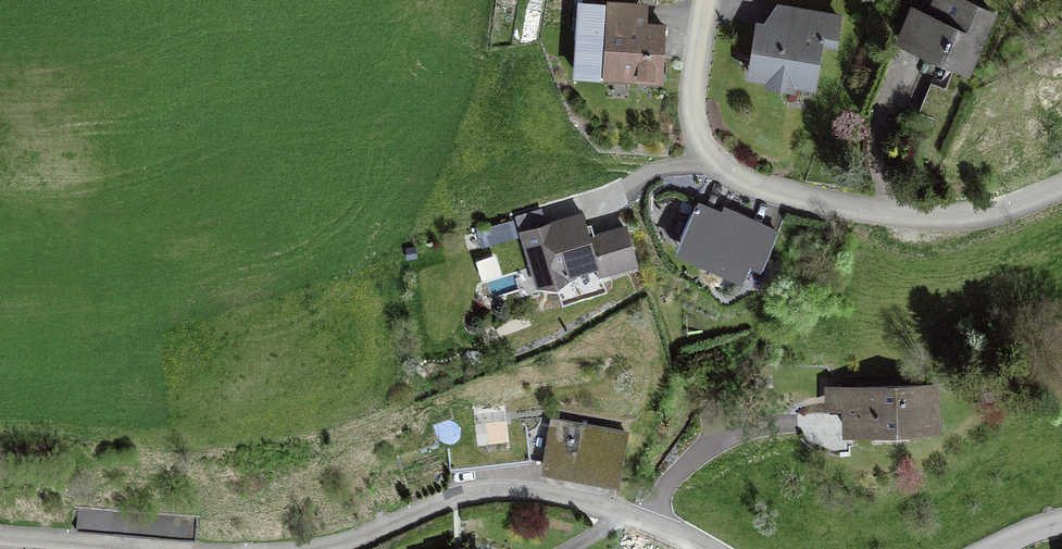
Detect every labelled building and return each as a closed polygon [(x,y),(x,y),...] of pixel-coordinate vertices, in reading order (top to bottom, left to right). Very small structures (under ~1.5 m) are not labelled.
[(966,71),(991,13),(962,0),(938,0),(930,17),(925,15),(914,41),(943,53),(940,60),(966,71)] [(628,25),(629,4),(582,3),(577,75),(660,80),(663,26),(628,25)] [(794,82),(813,86),(820,43),(835,46),(839,18),(799,11),(795,31),(758,25),(750,75),(769,79),(772,85),(788,88),(794,82)] [(961,95),(931,83),(918,113),(948,125),(961,95)] [(704,248),(709,262),(744,277),(752,261),(762,266),(778,233),(723,209),(720,215),(696,204),(681,238),(704,248)] [(635,263),(624,227),(589,238),(582,214),(522,232),(538,286),(556,287),(572,276),(571,273),(596,266),(598,274),(635,263)] [(933,385),(846,388),(848,432),(873,431),(875,441),(907,440),(909,430),(934,429),(933,385)] [(474,424),(475,433),(477,445),(488,444),(509,442),(507,429),(506,420),(474,424)] [(617,481),(626,433),(552,420),(544,468),(617,481)] [(488,444),(477,445),(475,433),(447,436),(451,469),(529,460),(526,427),(507,429),(509,442),(488,444)] [(195,540),(197,518),(78,508),(76,531),(195,540)]
